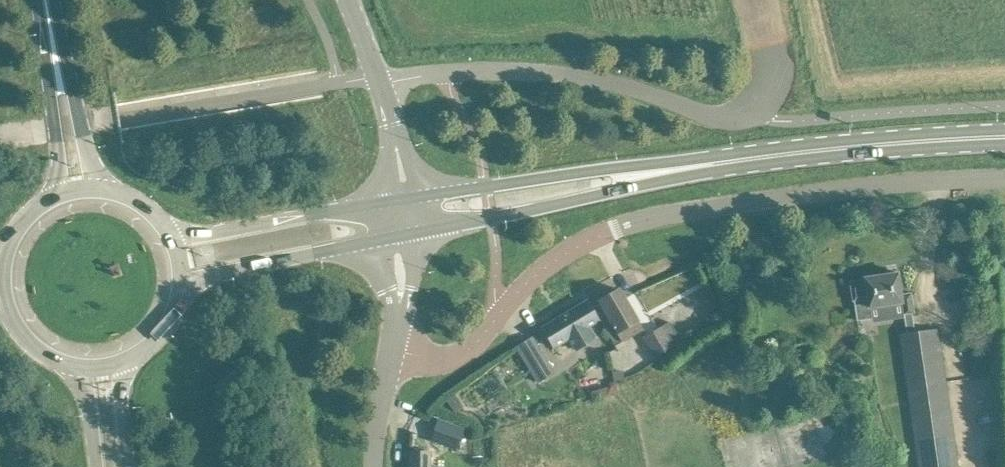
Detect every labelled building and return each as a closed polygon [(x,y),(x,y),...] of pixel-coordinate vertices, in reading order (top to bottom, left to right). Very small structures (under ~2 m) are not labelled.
[(855,303),(858,322),(874,320),(874,323),(906,319),(908,334),(901,335),(920,466),(958,466),(938,330),(915,333),(913,314),(915,314),(912,294),(903,295),(900,274),(867,279),(867,281),(852,283),(855,303)] [(642,331),(628,307),(618,290),(597,302),(599,304),(593,307),(599,319),(606,331),(614,347),(642,331)] [(597,321),(596,319),(586,302),(541,329),(552,346),(553,348),(568,339),(575,350),(596,338),(589,326),(597,321)] [(643,338),(649,347),(655,358),(681,342),(668,323),(643,338)] [(536,383),(553,373),(531,337),(515,348),(536,383)] [(621,371),(612,373),(613,382),(623,379),(621,371)] [(454,394),(446,399),(455,412),(463,406),(454,394)] [(456,450),(464,429),(437,420),(430,441),(456,450)] [(430,453),(408,453),(408,466),(429,466),(430,453)]
